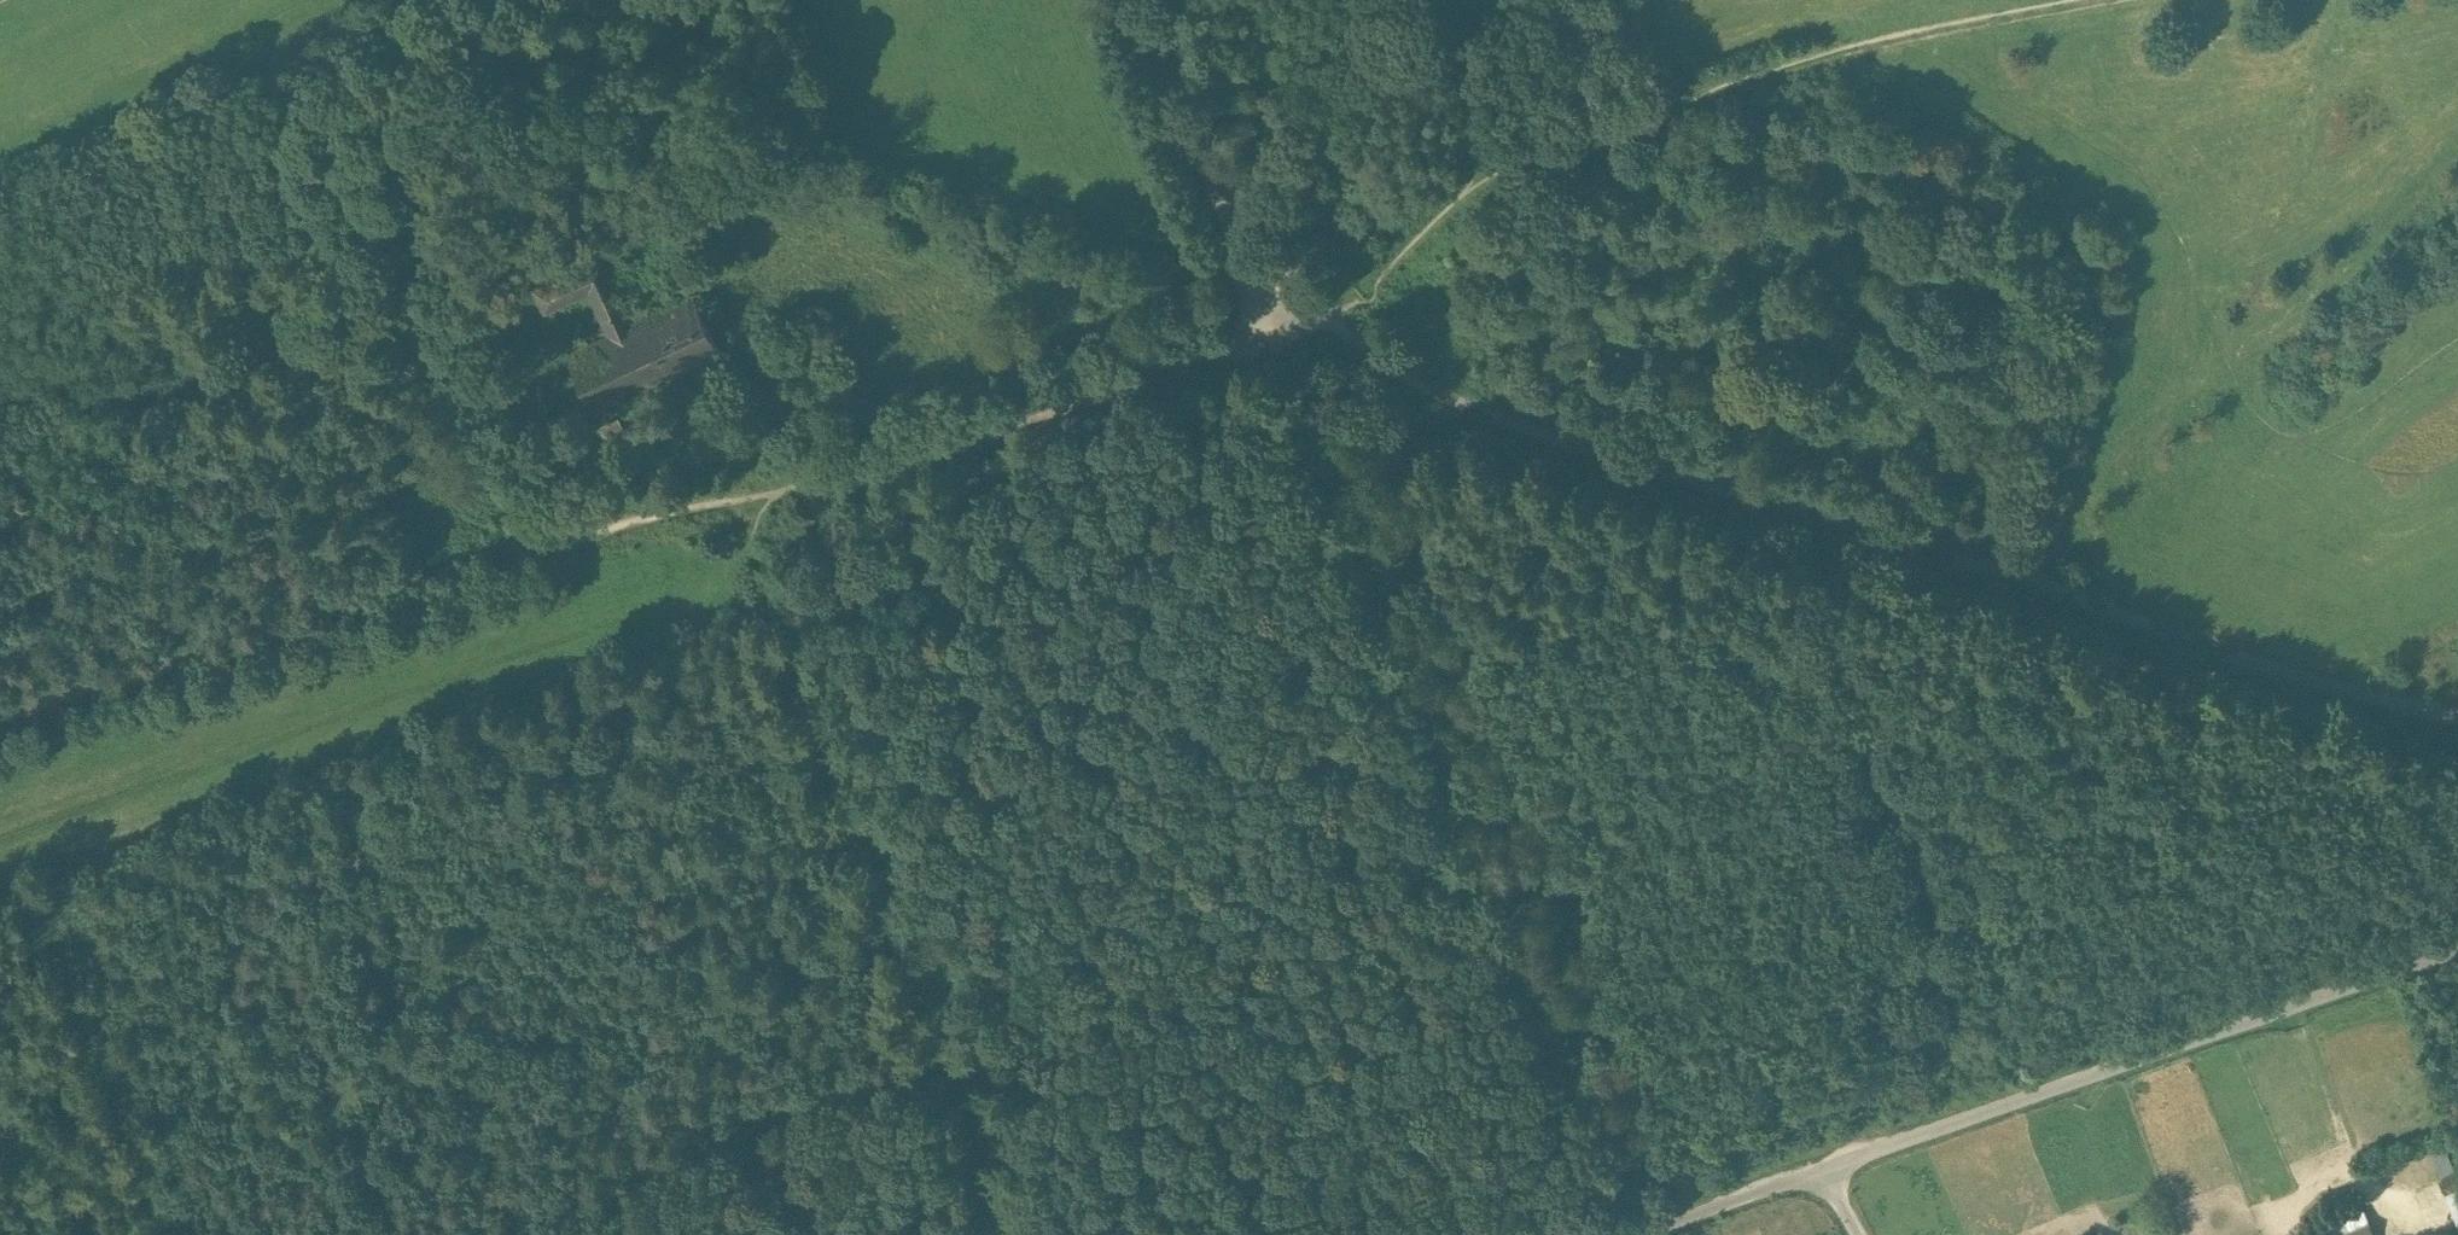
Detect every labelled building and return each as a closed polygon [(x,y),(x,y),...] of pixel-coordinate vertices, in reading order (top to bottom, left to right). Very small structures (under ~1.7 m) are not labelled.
[(600,258),(537,288),(546,307),(588,287),(611,336),(632,325),(600,258)] [(619,417),(602,426),(608,438),(625,430),(619,417)] [(2334,1221),(2340,1234),(2373,1234),(2363,1210),(2334,1221)] [(1758,1227),(1739,1234),(1762,1234),(1758,1227)]
